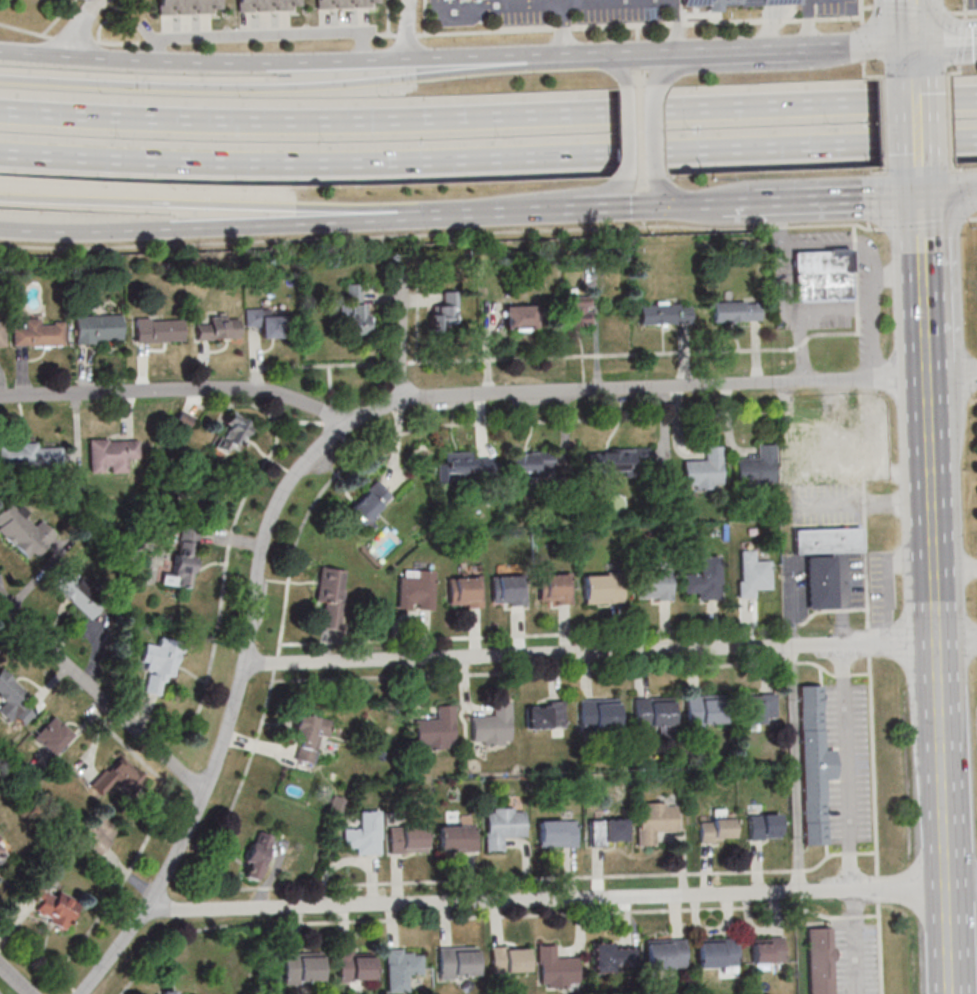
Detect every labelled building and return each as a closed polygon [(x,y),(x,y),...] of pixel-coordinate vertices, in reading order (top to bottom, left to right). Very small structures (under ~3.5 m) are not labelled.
[(158,15),(219,14),(219,0),(158,0),(158,15)] [(298,0),(237,0),(238,12),(298,11),(298,0)] [(377,0),(316,0),(316,9),(377,7),(377,0)] [(682,6),(708,5),(708,12),(723,11),(722,4),(740,3),(740,6),(778,4),(798,3),(798,0),(682,0),(682,6)] [(794,301),(852,300),(851,248),(794,249),(794,301)] [(342,335),(365,335),(365,284),(347,284),(347,305),(342,305),(342,335)] [(458,292),(444,292),(444,305),(433,305),(433,330),(458,330),(458,292)] [(565,297),(567,325),(593,324),(592,312),(587,312),(586,307),(592,306),(592,296),(565,297)] [(760,301),(713,301),(713,322),(760,322),(760,301)] [(639,305),(640,325),(691,323),(691,306),(680,307),(680,304),(639,305)] [(505,306),(536,306),(537,328),(506,329),(505,306)] [(245,309),(246,326),(261,326),(261,339),(286,339),(286,316),(269,316),(269,308),(245,309)] [(239,319),(239,339),(197,340),(196,325),(211,325),(211,317),(218,317),(218,313),(225,313),(226,319),(239,319)] [(75,317),(121,315),(122,339),(95,340),(95,344),(76,345),(75,317)] [(135,319),(136,343),(183,341),(183,320),(150,321),(150,318),(135,319)] [(64,321),(64,345),(27,346),(26,345),(13,345),(13,328),(24,328),(24,319),(39,319),(39,325),(53,325),(52,322),(64,321)] [(193,417),(180,411),(174,424),(186,431),(193,417)] [(211,445),(226,454),(230,448),(235,451),(251,425),(232,412),(211,445)] [(89,439),(90,473),(103,473),(103,466),(110,466),(111,473),(128,472),(128,460),(139,459),(139,441),(108,442),(108,439),(89,439)] [(62,466),(62,444),(0,444),(0,466),(62,466)] [(776,444),(756,444),(756,457),(736,457),(736,487),(776,487),(776,444)] [(683,458),(683,489),(723,489),(723,446),(703,446),(703,458),(683,458)] [(649,472),(649,450),(585,450),(585,472),(649,472)] [(472,453),(445,452),(445,462),(438,462),(437,477),(490,478),(491,458),(472,458),(472,453)] [(510,453),(510,473),(554,473),(554,453),(510,453)] [(345,510),(362,527),(392,498),(375,481),(345,510)] [(41,520),(35,526),(25,517),(29,512),(20,504),(16,509),(7,501),(0,509),(0,534),(31,562),(56,533),(41,520)] [(161,584),(191,588),(200,524),(182,521),(174,575),(163,573),(161,584)] [(860,527),(792,528),(792,552),(860,551),(860,527)] [(738,598),(759,598),(759,588),(773,588),(772,560),(755,560),(755,549),(738,550),(738,598)] [(719,555),(699,556),(699,573),(683,573),(684,592),(695,592),(695,600),(720,599),(719,555)] [(835,555),(805,556),(806,608),(836,608),(835,555)] [(320,628),(339,630),(345,570),(319,567),(315,600),(323,601),(320,628)] [(89,619),(103,605),(65,568),(51,582),(89,619)] [(434,570),(399,570),(398,609),(434,610),(434,570)] [(672,599),(672,570),(636,570),(636,599),(672,599)] [(538,603),(571,603),(571,573),(538,573),(538,603)] [(622,574),(583,574),(583,602),(622,602),(622,574)] [(524,605),(524,575),(491,575),(491,605),(524,605)] [(448,576),(448,608),(482,608),(482,576),(448,576)] [(181,645),(159,640),(158,646),(145,643),(140,667),(150,669),(145,692),(161,695),(165,675),(174,677),(181,645)] [(2,668),(0,671),(0,696),(4,701),(0,705),(0,713),(9,722),(15,716),(23,724),(33,714),(19,700),(26,693),(2,668)] [(799,684),(802,845),(826,844),(825,779),(835,778),(834,748),(823,749),(822,684),(799,684)] [(775,694),(743,694),(743,724),(775,724),(775,694)] [(723,724),(723,695),(685,695),(685,724),(723,724)] [(672,728),(672,698),(633,698),(633,728),(672,728)] [(578,699),(578,728),(618,728),(618,699),(578,699)] [(471,715),(471,745),(511,744),(510,703),(491,703),(491,715),(471,715)] [(525,729),(562,729),(562,703),(525,703),(525,729)] [(453,705),(436,705),(436,719),(415,719),(415,748),(453,748),(453,705)] [(332,720),(297,712),(291,738),(300,740),(296,760),(313,763),(319,735),(328,737),(332,720)] [(73,733),(54,715),(33,737),(52,755),(73,733)] [(90,784),(103,796),(116,783),(122,789),(135,776),(116,758),(90,784)] [(677,832),(677,802),(637,802),(637,845),(655,845),(655,832),(677,832)] [(524,839),(524,807),(485,807),(485,850),(504,850),(504,839),(524,839)] [(699,820),(699,842),(733,842),(734,811),(711,810),(711,820),(699,820)] [(355,854),(380,854),(380,811),(359,811),(359,828),(343,828),(343,847),(355,847),(355,854)] [(748,840),(780,840),(780,815),(748,815),(748,840)] [(476,816),(458,816),(458,827),(438,827),(438,851),(476,851),(476,816)] [(627,819),(589,819),(589,845),(627,845),(627,819)] [(537,820),(537,846),(576,846),(576,820),(537,820)] [(425,827),(389,827),(389,852),(425,852),(425,827)] [(242,876),(260,881),(272,835),(254,830),(242,876)] [(58,891),(56,895),(34,885),(28,898),(39,903),(34,915),(65,930),(79,901),(58,891)] [(809,993),(834,993),(832,927),(807,927),(809,993)] [(751,937),(751,962),(783,962),(783,937),(751,937)] [(737,938),(696,939),(697,971),(738,969),(737,938)] [(685,968),(685,939),(644,939),(644,968),(685,968)] [(592,971),(633,971),(633,944),(592,944),(592,971)] [(537,945),(538,988),(579,987),(578,956),(556,956),(556,945),(537,945)] [(477,946),(438,947),(438,978),(477,978),(477,946)] [(529,946),(490,946),(490,973),(529,973),(529,946)] [(386,992),(409,992),(409,975),(422,975),(422,949),(386,949),(386,992)] [(283,952),(283,983),(322,983),(322,952),(283,952)] [(374,952),(337,952),(337,981),(374,981),(374,952)]
